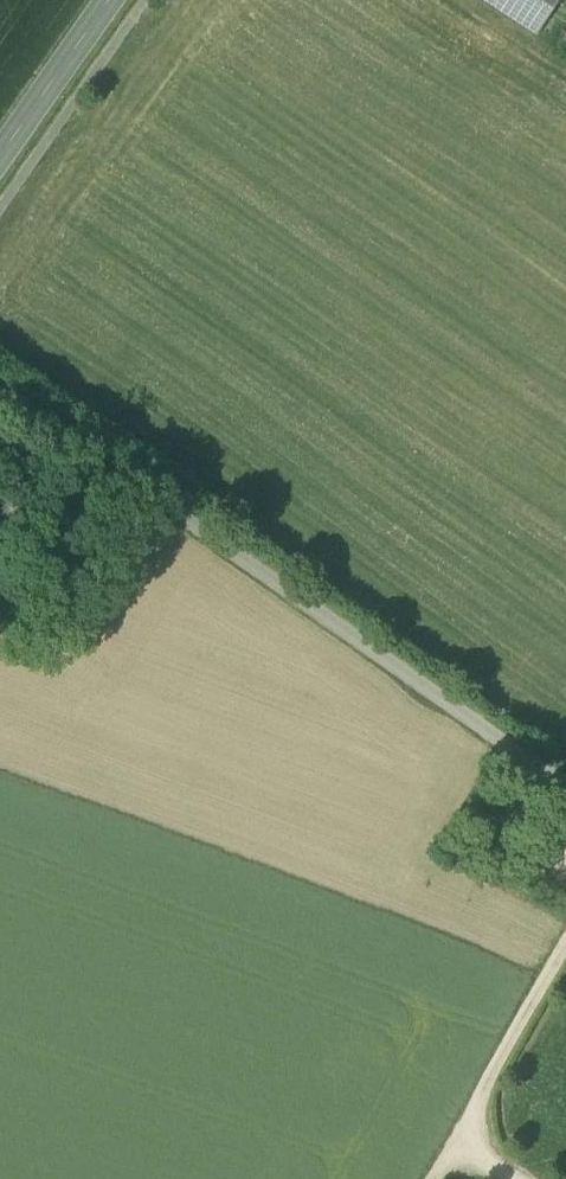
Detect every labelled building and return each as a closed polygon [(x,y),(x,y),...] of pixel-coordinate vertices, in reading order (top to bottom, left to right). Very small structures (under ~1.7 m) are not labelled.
[(536,35),(559,0),(483,0),(536,35)]
